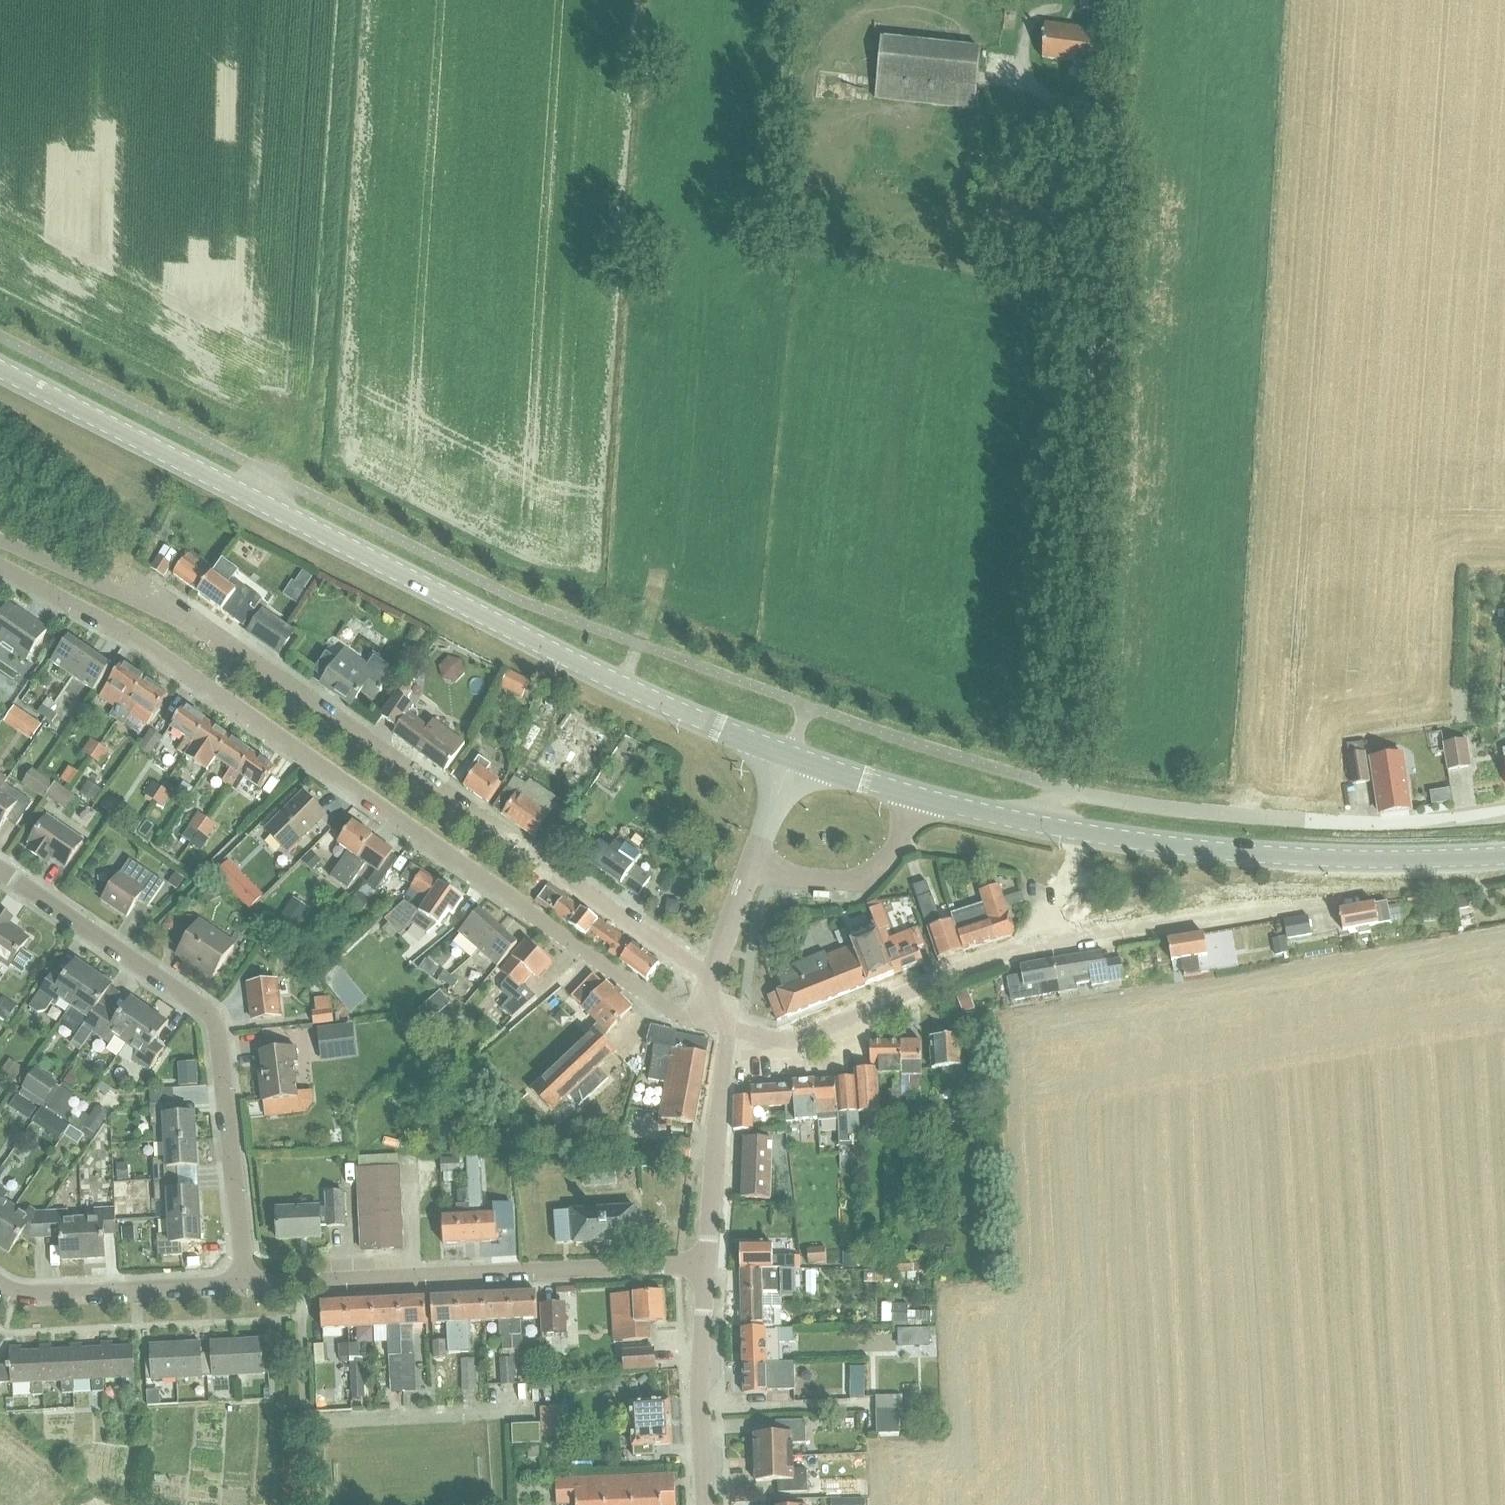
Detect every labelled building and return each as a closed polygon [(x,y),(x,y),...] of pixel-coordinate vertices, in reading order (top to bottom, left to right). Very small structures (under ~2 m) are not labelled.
[(1080,9),(1096,10),(1097,0),(1080,0),(1080,9)] [(1107,44),(1109,31),(1045,24),(1041,58),(1097,65),(1100,44),(1107,44)] [(974,109),(980,49),(881,39),(875,98),(974,109)] [(164,576),(178,554),(165,546),(151,568),(164,576)] [(197,592),(211,573),(207,571),(205,574),(184,559),(173,575),(197,592)] [(301,572),(294,583),(304,589),(311,578),(301,572)] [(197,592),(197,593),(221,610),(222,610),(234,618),(233,619),(243,626),(262,599),(252,592),(251,593),(231,579),(227,585),(211,573),(197,592)] [(8,603),(0,615),(0,639),(5,642),(2,646),(12,654),(14,651),(27,660),(47,631),(29,618),(29,619),(22,615),(24,613),(8,603)] [(263,612),(248,633),(279,655),(294,633),(263,612)] [(414,628),(406,639),(420,647),(427,636),(414,628)] [(72,676),(90,651),(68,637),(51,662),(72,676)] [(374,700),(395,671),(373,656),(366,667),(344,652),(341,657),(329,649),(314,672),(325,679),(322,684),(351,705),(361,690),(374,700)] [(90,651),(72,676),(94,691),(111,666),(90,651)] [(448,659),(439,668),(442,680),(454,684),(463,675),(460,662),(448,659)] [(117,721),(145,680),(122,664),(99,697),(115,708),(109,716),(117,721)] [(523,697),(531,682),(510,671),(502,686),(523,697)] [(147,726),(168,696),(145,680),(117,721),(124,726),(131,715),(147,726)] [(64,719),(84,691),(71,681),(50,709),(64,719)] [(406,683),(381,716),(398,728),(393,734),(444,772),(464,745),(433,722),(428,729),(408,714),(412,708),(405,703),(414,690),(406,683)] [(50,710),(43,706),(38,713),(45,718),(50,710)] [(14,707),(4,721),(32,740),(42,725),(14,707)] [(185,756),(207,723),(184,707),(170,728),(186,738),(178,751),(185,756)] [(56,715),(50,710),(45,718),(52,722),(56,715)] [(566,765),(578,774),(587,763),(592,767),(610,745),(575,717),(541,760),(559,774),(566,765)] [(207,771),(216,759),(230,738),(207,723),(185,756),(207,771)] [(149,756),(162,737),(151,730),(139,748),(149,756)] [(252,753),(230,738),(216,759),(231,769),(222,782),(229,787),(252,753)] [(1443,743),(1447,770),(1470,767),(1466,739),(1443,743)] [(92,758),(100,746),(91,740),(83,752),(92,758)] [(109,752),(100,746),(92,758),(101,764),(109,752)] [(275,769),(252,753),(229,787),(236,791),(245,779),(261,790),(275,769)] [(1353,785),(1369,783),(1364,753),(1348,755),(1353,785)] [(1400,756),(1373,760),(1381,812),(1407,808),(1400,756)] [(485,802),(499,782),(486,773),(491,766),(479,757),(468,773),(471,776),(463,787),(485,802)] [(69,767),(60,780),(70,787),(79,774),(69,767)] [(202,807),(220,781),(207,772),(189,798),(202,807)] [(87,782),(79,794),(92,802),(100,791),(87,782)] [(154,801),(162,789),(154,783),(145,795),(154,801)] [(64,790),(55,784),(47,796),(57,802),(64,790)] [(171,795),(162,789),(154,801),(163,807),(171,795)] [(546,817),(507,789),(493,808),(534,837),(539,830),(550,838),(565,817),(553,808),(546,817)] [(1449,790),(1439,792),(1441,805),(1451,803),(1449,790)] [(0,792),(0,829),(7,820),(17,826),(32,803),(14,791),(9,798),(0,792)] [(259,791),(252,802),(262,809),(269,798),(259,791)] [(287,852),(324,815),(303,794),(266,830),(287,852)] [(105,799),(98,808),(109,815),(115,806),(105,799)] [(199,832),(207,820),(198,814),(190,826),(199,832)] [(64,868),(83,841),(47,817),(29,844),(31,845),(27,850),(48,864),(51,859),(64,868)] [(207,820),(199,832),(207,838),(216,826),(207,820)] [(353,822),(338,843),(349,851),(331,876),(348,889),(366,863),(379,872),(394,851),(373,837),(373,836),(353,822)] [(570,845),(576,835),(564,827),(557,837),(570,845)] [(191,844),(200,850),(206,842),(197,835),(191,844)] [(605,836),(587,860),(638,896),(650,878),(634,866),(641,856),(626,844),(628,841),(619,835),(614,843),(605,836)] [(254,854),(244,845),(231,859),(241,868),(254,854)] [(310,853),(302,863),(311,871),(319,862),(310,853)] [(148,908),(165,884),(130,860),(120,874),(119,873),(101,900),(127,918),(138,901),(148,908)] [(249,909),(261,897),(227,863),(215,875),(249,909)] [(439,883),(411,865),(402,879),(412,886),(408,893),(405,891),(402,895),(422,908),(439,883)] [(175,874),(168,885),(176,891),(183,879),(175,874)] [(927,882),(913,886),(937,959),(964,951),(954,921),(941,925),(927,882)] [(212,883),(202,889),(209,903),(220,897),(212,883)] [(453,916),(464,900),(439,883),(422,908),(419,913),(420,914),(413,925),(428,934),(438,925),(439,926),(449,912),(453,916)] [(376,893),(363,884),(349,903),(362,912),(376,893)] [(561,919),(573,902),(547,885),(536,901),(561,919)] [(984,905),(996,940),(1010,935),(1013,931),(999,886),(980,892),(985,904),(984,905)] [(1466,895),(1455,897),(1457,909),(1468,908),(1466,895)] [(404,923),(418,910),(403,901),(393,911),(404,923)] [(666,901),(665,914),(678,916),(680,903),(666,901)] [(597,920),(573,902),(561,919),(586,937),(597,920)] [(1344,931),(1391,923),(1390,919),(1390,914),(1388,908),(1387,902),(1340,911),(1344,931)] [(881,905),(870,909),(878,929),(889,925),(881,905)] [(984,905),(952,915),(954,921),(964,951),(996,940),(984,905)] [(1398,906),(1388,908),(1390,914),(1390,919),(1400,917),(1398,906)] [(287,909),(279,920),(296,931),(303,920),(287,909)] [(12,918),(0,910),(0,961),(9,967),(10,966),(22,974),(32,959),(20,951),(28,939),(7,925),(12,918)] [(1435,910),(1422,911),(1423,924),(1436,923),(1435,910)] [(479,951),(498,928),(479,911),(459,934),(479,951)] [(1288,940),(1312,936),(1309,916),(1285,921),(1288,940)] [(633,945),(597,920),(586,937),(621,962),(633,945)] [(197,923),(177,952),(214,977),(234,947),(197,923)] [(498,928),(479,951),(498,967),(518,945),(498,928)] [(845,929),(835,933),(840,945),(849,941),(845,929)] [(257,930),(251,938),(258,942),(264,934),(257,930)] [(851,942),(853,947),(868,985),(895,975),(884,948),(878,931),(851,942)] [(1181,960),(1183,969),(1184,977),(1201,974),(1198,957),(1207,955),(1204,934),(1168,940),(1172,961),(1181,960)] [(1283,936),(1272,939),(1275,956),(1287,953),(1283,936)] [(277,954),(283,947),(271,937),(261,948),(267,954),(271,949),(277,954)] [(500,971),(509,978),(502,986),(502,992),(510,999),(501,1009),(512,1018),(536,997),(523,985),(532,974),(538,979),(552,964),(526,941),(500,971)] [(884,948),(895,975),(924,963),(917,947),(907,951),(903,941),(884,948)] [(659,964),(633,945),(621,962),(647,981),(659,964)] [(331,947),(321,956),(329,964),(339,955),(331,947)] [(868,985),(853,947),(827,958),(825,954),(776,973),(783,991),(768,997),(777,1021),(868,985)] [(1104,951),(1054,960),(1058,981),(1059,981),(1061,993),(1079,990),(1077,984),(1091,981),(1092,985),(1125,979),(1121,958),(1106,961),(1104,951)] [(1023,975),(1009,977),(1013,1002),(1061,993),(1059,981),(1058,981),(1054,960),(1054,959),(1021,965),(1023,975)] [(61,998),(71,1005),(72,1005),(94,972),(76,960),(62,980),(53,974),(30,1007),(38,1012),(46,1011),(52,1003),(56,1005),(61,998)] [(86,1025),(95,1031),(109,1011),(98,1004),(112,984),(94,972),(72,1005),(71,1005),(66,1012),(77,1020),(78,1020),(86,1025)] [(439,978),(446,983),(451,977),(444,972),(439,978)] [(594,974),(572,997),(599,1023),(608,1032),(618,1023),(621,1021),(620,1020),(632,1008),(606,983),(604,985),(594,974)] [(453,989),(458,983),(451,977),(446,983),(453,989)] [(276,981),(248,984),(252,1020),(280,1016),(276,981)] [(353,983),(337,996),(351,1013),(367,1000),(353,983)] [(967,988),(955,993),(963,1013),(975,1008),(967,988)] [(109,1011),(95,1031),(111,1043),(116,1036),(127,1043),(149,1010),(131,998),(118,1017),(109,1011)] [(0,1001),(0,1019),(5,1023),(14,1008),(1,1000),(0,1001)] [(167,1023),(149,1010),(127,1043),(138,1051),(132,1058),(149,1070),(164,1049),(154,1042),(167,1023)] [(330,1013),(316,1014),(317,1024),(331,1023),(330,1013)] [(985,1013),(969,1015),(970,1028),(987,1027),(985,1013)] [(593,1033),(531,1091),(551,1112),(569,1096),(579,1107),(608,1079),(598,1068),(615,1052),(602,1039),(608,1032),(599,1023),(591,1031),(593,1033)] [(348,1026),(319,1029),(322,1059),(351,1056),(348,1026)] [(651,1026),(647,1041),(646,1045),(654,1046),(653,1050),(648,1081),(666,1083),(659,1124),(679,1127),(680,1123),(694,1125),(708,1041),(675,1035),(676,1031),(651,1026)] [(955,1108),(967,1107),(963,1030),(950,1031),(950,1037),(931,1038),(933,1069),(943,1069),(944,1085),(954,1084),(955,1108)] [(84,1047),(75,1041),(72,1044),(81,1051),(84,1047)] [(901,1093),(901,1076),(901,1042),(871,1042),(871,1069),(872,1074),(873,1074),(895,1074),(895,1082),(892,1082),(893,1091),(888,1091),(889,1113),(885,1113),(886,1131),(897,1131),(895,1112),(903,1112),(901,1093)] [(901,1042),(901,1076),(910,1076),(910,1100),(921,1100),(921,1042),(901,1042)] [(298,1063),(296,1047),(260,1051),(264,1082),(260,1082),(262,1103),(298,1098),(294,1064),(298,1063)] [(0,1068),(0,1074),(13,1083),(23,1068),(7,1057),(0,1068)] [(486,1075),(494,1067),(485,1057),(476,1065),(486,1075)] [(195,1064),(178,1064),(179,1084),(196,1083),(195,1064)] [(57,1086),(58,1084),(36,1068),(22,1088),(45,1104),(57,1086)] [(857,1078),(858,1113),(879,1112),(878,1081),(873,1078),(873,1074),(872,1074),(871,1069),(854,1070),(855,1078),(857,1078)] [(68,1073),(61,1084),(71,1090),(72,1089),(73,1088),(73,1087),(73,1085),(73,1084),(73,1083),(73,1082),(73,1081),(73,1080),(73,1079),(72,1078),(72,1077),(71,1076),(70,1076),(70,1075),(69,1074),(68,1073)] [(857,1078),(855,1078),(834,1079),(838,1113),(847,1113),(848,1136),(859,1136),(858,1113),(857,1078)] [(838,1113),(834,1079),(813,1081),(817,1120),(818,1120),(819,1131),(820,1147),(826,1147),(825,1119),(838,1118),(838,1113)] [(817,1120),(813,1081),(793,1082),(793,1085),(794,1105),(785,1106),(786,1122),(817,1120)] [(101,1083),(97,1090),(106,1096),(110,1089),(101,1083)] [(794,1105),(793,1085),(751,1088),(751,1096),(754,1096),(754,1109),(785,1106),(794,1105)] [(46,1107),(59,1116),(73,1096),(61,1087),(60,1088),(57,1086),(45,1104),(47,1105),(46,1107)] [(17,1095),(9,1106),(18,1112),(25,1100),(17,1095)] [(754,1096),(751,1096),(735,1097),(733,1130),(753,1131),(754,1109),(754,1096)] [(165,1141),(196,1140),(195,1113),(175,1114),(175,1103),(151,1104),(152,1125),(164,1125),(165,1141)] [(81,1129),(93,1137),(109,1112),(97,1104),(81,1129)] [(84,1134),(70,1125),(64,1134),(78,1143),(84,1134)] [(770,1199),(772,1139),(744,1138),(742,1198),(770,1199)] [(689,1160),(691,1142),(669,1139),(667,1158),(689,1160)] [(196,1140),(165,1141),(166,1158),(154,1158),(154,1180),(178,1179),(178,1166),(197,1165),(196,1140)] [(359,1169),(358,1169),(362,1250),(402,1248),(399,1167),(398,1167),(398,1155),(358,1156),(359,1169)] [(464,1157),(440,1158),(441,1172),(452,1171),(453,1179),(466,1178),(465,1170),(464,1157)] [(127,1164),(116,1165),(116,1181),(128,1181),(127,1164)] [(616,1185),(615,1169),(583,1171),(583,1186),(616,1185)] [(178,1179),(154,1180),(155,1201),(168,1200),(169,1217),(200,1216),(199,1190),(179,1190),(178,1179)] [(15,1207),(4,1200),(9,1193),(0,1187),(0,1229),(15,1207)] [(278,1240),(321,1238),(320,1226),(327,1226),(327,1227),(344,1226),(343,1191),(326,1192),(327,1208),(319,1208),(319,1207),(276,1209),(278,1240)] [(471,1242),(469,1215),(469,1204),(468,1204),(468,1191),(458,1191),(458,1204),(456,1204),(456,1216),(443,1216),(444,1243),(471,1242)] [(469,1204),(478,1204),(477,1191),(468,1191),(468,1204),(469,1204)] [(635,1240),(637,1239),(635,1206),(633,1206),(633,1204),(630,1204),(631,1207),(619,1207),(619,1205),(616,1205),(616,1208),(605,1208),(604,1206),(602,1206),(602,1209),(589,1209),(589,1207),(586,1207),(586,1210),(576,1210),(576,1207),(574,1207),(574,1210),(571,1210),(572,1212),(555,1213),(557,1243),(573,1242),(573,1243),(576,1243),(576,1245),(578,1245),(578,1243),(589,1242),(589,1244),(592,1244),(592,1242),(604,1241),(604,1243),(607,1243),(607,1241),(618,1240),(619,1242),(621,1242),(621,1240),(633,1240),(633,1242),(635,1242),(635,1240)] [(126,1205),(116,1205),(117,1219),(126,1219),(126,1205)] [(15,1207),(0,1229),(0,1246),(9,1253),(23,1233),(29,1237),(46,1236),(45,1213),(46,1212),(37,1213),(30,1208),(25,1215),(15,1207)] [(95,1218),(82,1219),(84,1259),(106,1258),(105,1234),(117,1233),(116,1209),(95,1210),(95,1218)] [(69,1211),(46,1212),(45,1213),(46,1236),(62,1236),(63,1260),(84,1259),(82,1219),(69,1219),(69,1211)] [(469,1215),(471,1242),(497,1240),(495,1214),(469,1215)] [(200,1216),(169,1217),(170,1234),(158,1234),(159,1256),(182,1254),(182,1243),(201,1242),(200,1216)] [(133,1228),(120,1229),(121,1242),(134,1241),(133,1228)] [(772,1244),(741,1244),(741,1269),(782,1268),(786,1268),(786,1256),(773,1257),(772,1244)] [(809,1263),(827,1262),(826,1249),(808,1250),(809,1263)] [(855,1253),(843,1253),(843,1270),(855,1270),(855,1253)] [(898,1261),(898,1272),(934,1272),(934,1261),(912,1261),(898,1261)] [(796,1296),(795,1268),(786,1268),(782,1268),(741,1269),(742,1298),(763,1297),(763,1292),(781,1292),(781,1297),(796,1296)] [(815,1272),(805,1272),(806,1296),(815,1296),(815,1272)] [(875,1272),(864,1272),(864,1284),(875,1284),(875,1272)] [(538,1292),(511,1293),(512,1320),(539,1319),(538,1292)] [(666,1322),(664,1292),(620,1295),(623,1341),(649,1339),(649,1338),(648,1323),(666,1322)] [(512,1320),(511,1293),(485,1294),(486,1321),(499,1321),(500,1338),(502,1337),(503,1350),(513,1350),(513,1336),(512,1320)] [(485,1294),(458,1296),(461,1352),(471,1352),(470,1336),(471,1335),(471,1322),(486,1321),(485,1294)] [(461,1352),(458,1296),(431,1297),(433,1325),(448,1324),(450,1336),(451,1353),(461,1352)] [(776,1326),(776,1311),(764,1311),(763,1297),(742,1298),(742,1327),(776,1326)] [(426,1298),(399,1299),(403,1391),(417,1391),(415,1354),(412,1354),(411,1341),(413,1340),(412,1325),(427,1324),(426,1298)] [(403,1391),(399,1299),(373,1300),(374,1327),(388,1326),(389,1356),(390,1356),(392,1392),(403,1391)] [(374,1327),(373,1300),(347,1301),(348,1328),(374,1327)] [(348,1328),(347,1301),(321,1302),(323,1329),(348,1328)] [(541,1305),(542,1334),(566,1333),(564,1303),(541,1305)] [(890,1305),(882,1305),(882,1323),(890,1323),(890,1326),(907,1326),(915,1326),(915,1312),(906,1312),(906,1305),(890,1305)] [(778,1362),(777,1342),(794,1342),(794,1328),(742,1329),(743,1363),(778,1362)] [(920,1329),(899,1330),(899,1349),(921,1348),(920,1329)] [(523,1335),(513,1336),(513,1350),(523,1349),(523,1335)] [(236,1340),(238,1375),(269,1373),(268,1350),(263,1350),(262,1339),(236,1340)] [(211,1352),(206,1353),(208,1376),(238,1375),(236,1340),(211,1342),(211,1352)] [(435,1358),(447,1357),(446,1341),(434,1342),(435,1358)] [(134,1390),(132,1346),(113,1347),(113,1342),(101,1342),(102,1348),(103,1379),(123,1378),(123,1391),(134,1390)] [(208,1376),(206,1353),(202,1353),(201,1342),(176,1343),(177,1378),(208,1376)] [(103,1379),(102,1348),(83,1349),(82,1343),(71,1344),(71,1349),(73,1381),(92,1380),(93,1392),(104,1392),(103,1379)] [(177,1378),(176,1343),(151,1345),(151,1356),(145,1357),(146,1380),(177,1378)] [(349,1344),(340,1345),(341,1358),(350,1358),(349,1344)] [(359,1344),(349,1344),(350,1358),(360,1357),(359,1344)] [(73,1393),(73,1381),(71,1349),(53,1350),(52,1345),(41,1345),(41,1351),(43,1382),(62,1381),(62,1394),(73,1393)] [(41,1351),(22,1352),(21,1346),(10,1347),(11,1365),(0,1365),(0,1383),(12,1382),(12,1384),(32,1383),(32,1395),(43,1395),(43,1382),(41,1351)] [(624,1351),(626,1371),(656,1368),(654,1349),(624,1351)] [(463,1391),(476,1390),(475,1359),(461,1359),(463,1391)] [(515,1384),(514,1359),(501,1359),(502,1384),(515,1384)] [(352,1394),(364,1393),(363,1361),(351,1362),(352,1394)] [(778,1362),(743,1363),(744,1395),(794,1393),(794,1362),(778,1362)] [(346,1374),(336,1374),(336,1387),(347,1386),(346,1374)] [(864,1383),(850,1383),(850,1399),(864,1399),(864,1383)] [(159,1395),(146,1395),(147,1405),(147,1407),(160,1407),(160,1405),(159,1395)] [(900,1409),(899,1395),(877,1396),(877,1410),(900,1409)] [(673,1445),(671,1401),(631,1403),(634,1456),(654,1455),(654,1446),(673,1445)] [(563,1406),(541,1407),(543,1437),(565,1436),(563,1406)] [(900,1432),(900,1409),(877,1410),(878,1433),(900,1432)] [(755,1458),(793,1457),(792,1443),(806,1443),(805,1420),(776,1421),(776,1434),(754,1434),(755,1458)] [(538,1448),(528,1448),(528,1459),(538,1459),(538,1448)] [(793,1470),(793,1457),(755,1458),(756,1482),(778,1481),(778,1493),(807,1492),(807,1469),(793,1470)] [(576,1479),(557,1479),(558,1504),(577,1503),(577,1504),(676,1504),(675,1475),(632,1477),(633,1481),(600,1482),(600,1478),(576,1479)] [(825,1483),(825,1497),(840,1496),(840,1482),(825,1483)] [(858,1485),(854,1491),(855,1496),(865,1496),(864,1485),(858,1485)]
